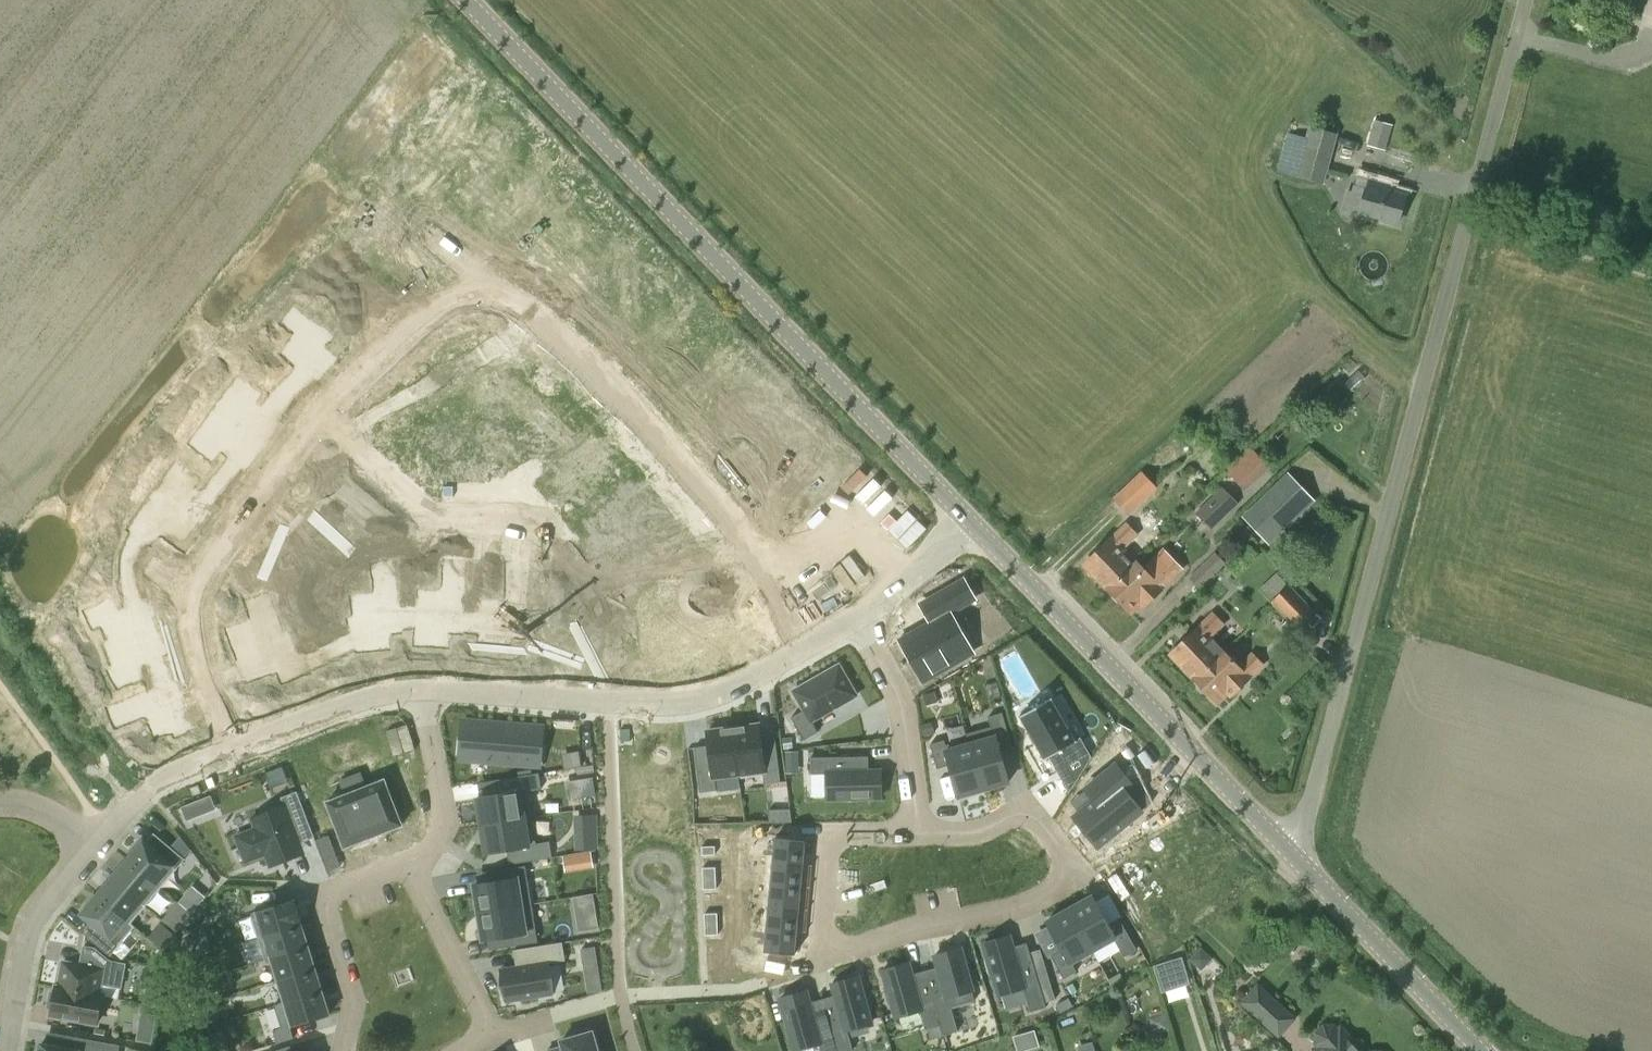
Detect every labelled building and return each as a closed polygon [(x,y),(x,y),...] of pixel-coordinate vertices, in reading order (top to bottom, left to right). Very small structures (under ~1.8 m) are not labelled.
[(1374,120),(1367,146),(1385,151),(1393,125),(1374,120)] [(1277,172),(1324,184),(1338,134),(1309,126),(1306,138),(1288,133),(1277,172)] [(416,147),(399,167),(440,199),(466,169),(476,177),(491,156),(481,148),(474,157),(452,143),(437,163),(416,147)] [(1364,198),(1359,215),(1398,225),(1406,196),(1387,191),(1389,185),(1357,177),(1352,195),(1364,198)] [(390,249),(375,270),(410,297),(426,278),(413,269),(422,257),(386,231),(378,242),(390,249)] [(332,365),(347,343),(335,333),(343,321),(308,294),(297,308),(311,318),(297,339),(332,365)] [(534,356),(512,366),(532,402),(553,391),(534,356)] [(532,402),(512,366),(492,377),(511,413),(532,402)] [(234,411),(274,439),(290,414),(265,396),(272,387),(253,371),(244,382),(252,388),(234,411)] [(511,413),(492,377),(471,388),(490,424),(511,413)] [(490,424),(471,388),(450,399),(470,436),(490,424)] [(470,436),(450,399),(429,411),(449,446),(470,436)] [(449,446),(429,411),(408,421),(428,458),(449,446)] [(231,440),(259,461),(274,439),(234,412),(220,433),(211,426),(202,437),(224,452),(231,440)] [(599,483),(629,456),(614,438),(584,466),(599,483)] [(1248,487),(1273,465),(1255,444),(1230,467),(1248,487)] [(613,501),(644,475),(629,456),(599,483),(613,501)] [(172,501),(210,528),(225,508),(198,487),(206,474),(185,458),(176,470),(186,478),(172,501)] [(328,461),(314,480),(347,505),(361,486),(328,461)] [(1141,471),(1113,499),(1129,515),(1158,488),(1141,471)] [(628,520),(659,493),(644,475),(613,501),(628,520)] [(1287,476),(1247,516),(1270,540),(1311,500),(1287,476)] [(347,505),(314,480),(300,499),(333,524),(347,505)] [(1212,497),(1196,513),(1211,530),(1228,514),(1239,503),(1223,487),(1212,497)] [(643,538),(674,511),(659,493),(628,520),(643,538)] [(333,524),(300,499),(287,518),(319,542),(333,524)] [(195,548),(210,528),(172,501),(157,521),(148,514),(141,524),(161,539),(169,529),(195,548)] [(319,542),(287,518),(273,537),(306,562),(319,542)] [(1126,523),(1083,564),(1096,578),(1097,582),(1101,586),(1105,587),(1108,590),(1137,563),(1122,548),(1137,535),(1126,523)] [(306,562),(273,537),(259,557),(292,581),(306,562)] [(1137,563),(1108,590),(1111,594),(1112,598),(1117,602),(1120,603),(1130,613),(1140,604),(1143,607),(1182,570),(1162,549),(1142,569),(1137,563)] [(1216,552),(1190,578),(1200,588),(1226,563),(1216,552)] [(692,605),(714,644),(734,632),(718,605),(728,598),(715,576),(705,582),(712,594),(692,605)] [(964,579),(935,596),(944,611),(973,595),(964,579)] [(441,599),(417,601),(419,644),(442,642),(441,627),(456,626),(453,580),(440,581),(441,599)] [(1291,585),(1271,604),(1295,629),(1314,610),(1291,585)] [(561,624),(564,588),(544,586),(543,604),(526,603),(523,646),(544,648),(544,630),(561,631),(561,624)] [(475,638),(475,641),(495,642),(496,624),(509,625),(511,588),(498,587),(497,600),(478,599),(475,638)] [(381,609),(359,613),(364,652),(387,649),(385,635),(397,633),(393,591),(379,593),(381,609)] [(587,604),(583,647),(608,648),(610,617),(624,617),(624,594),(612,594),(612,604),(587,604)] [(112,642),(156,625),(146,599),(116,610),(112,598),(87,607),(93,618),(102,615),(112,642)] [(251,656),(292,640),(285,620),(296,614),(290,601),(267,611),(272,622),(243,636),(251,656)] [(674,632),(688,656),(714,644),(692,605),(671,618),(665,607),(653,614),(663,637),(674,632)] [(950,612),(899,641),(923,681),(973,652),(950,612)] [(1212,613),(1169,655),(1183,668),(1184,672),(1188,677),(1192,678),(1195,681),(1223,653),(1209,638),(1223,624),(1212,613)] [(155,626),(109,643),(119,667),(108,671),(115,683),(138,672),(134,661),(165,648),(155,626)] [(292,679),(315,671),(310,658),(300,662),(292,641),(250,657),(260,677),(287,667),(292,679)] [(1223,653),(1195,681),(1198,684),(1199,688),(1204,693),(1207,694),(1217,703),(1227,693),(1230,696),(1262,665),(1251,654),(1238,667),(1223,653)] [(804,709),(791,716),(803,738),(818,729),(813,720),(858,695),(839,662),(792,688),(804,709)] [(150,737),(192,722),(184,698),(168,704),(163,690),(120,706),(126,722),(144,715),(150,737)] [(1050,694),(1017,711),(1020,717),(1021,717),(1030,734),(1036,743),(1044,758),(1043,759),(1044,760),(1049,757),(1053,754),(1062,769),(1086,756),(1085,754),(1088,751),(1080,737),(1074,740),(1051,699),(1052,699),(1050,694)] [(993,732),(969,739),(983,789),(1008,782),(999,750),(1012,746),(1002,714),(989,718),(993,732)] [(474,722),(471,760),(506,763),(531,765),(532,763),(533,743),(541,743),(542,730),(543,730),(543,727),(492,723),(474,722)] [(759,723),(733,726),(739,773),(763,770),(764,783),(781,781),(775,736),(760,738),(759,723)] [(405,724),(374,728),(377,755),(408,750),(405,724)] [(709,744),(694,746),(700,791),(716,789),(715,776),(739,773),(733,726),(707,730),(709,744)] [(944,739),(930,743),(937,768),(949,764),(958,796),(983,789),(969,739),(946,745),(944,739)] [(580,755),(562,758),(564,769),(582,766),(580,755)] [(811,757),(811,774),(826,773),(826,798),(853,797),(853,801),(869,801),(869,797),(880,797),(880,771),(869,771),(858,772),(858,756),(811,757)] [(498,794),(477,797),(481,825),(532,817),(528,791),(541,789),(539,773),(496,780),(498,794)] [(360,774),(350,778),(373,837),(402,826),(384,780),(366,788),(360,774)] [(345,796),(327,803),(345,848),(373,837),(350,778),(340,782),(345,796)] [(1097,801),(1072,819),(1093,850),(1138,824),(1125,804),(1132,799),(1116,779),(1092,795),(1097,801)] [(255,829),(235,837),(245,863),(265,855),(270,867),(292,859),(288,848),(315,838),(297,792),(281,798),(284,806),(251,819),(255,829)] [(187,820),(202,815),(197,800),(182,806),(187,820)] [(772,809),(772,822),(790,822),(790,809),(772,809)] [(532,817),(481,825),(485,853),(507,850),(509,864),(552,857),(550,841),(536,844),(532,817)] [(143,841),(127,859),(161,888),(177,869),(187,857),(156,831),(146,843),(143,841)] [(802,859),(804,837),(774,834),(772,857),(802,859)] [(340,868),(329,836),(317,841),(328,872),(340,868)] [(576,850),(596,849),(599,849),(599,837),(596,837),(576,838),(576,850)] [(715,846),(702,847),(702,855),(715,855),(715,846)] [(591,853),(577,855),(578,868),(592,865),(591,853)] [(800,882),(802,859),(772,857),(769,879),(800,882)] [(127,859),(112,877),(146,906),(161,888),(127,859)] [(479,885),(474,885),(479,913),(532,904),(526,866),(502,869),(504,881),(479,885)] [(703,878),(716,878),(716,867),(703,868),(703,878)] [(112,877),(97,895),(135,927),(135,926),(131,923),(146,906),(112,877)] [(716,889),(716,878),(703,878),(703,889),(716,889)] [(797,904),(800,882),(769,879),(767,902),(797,904)] [(169,914),(184,926),(210,893),(195,881),(169,914)] [(578,892),(581,927),(603,925),(600,890),(578,892)] [(1090,893),(1068,906),(1093,950),(1113,939),(1124,957),(1136,950),(1119,918),(1108,924),(1090,893)] [(89,921),(80,931),(110,956),(119,946),(135,927),(97,895),(91,902),(89,900),(81,910),(83,912),(81,914),(89,921)] [(294,900),(251,913),(252,916),(259,936),(259,937),(301,924),(294,900)] [(795,927),(797,904),(767,902),(765,924),(795,927)] [(532,904),(479,913),(483,939),(487,939),(513,935),(514,946),(538,942),(532,904)] [(1068,906),(1045,919),(1062,949),(1051,956),(1063,979),(1076,971),(1071,962),(1093,950),(1068,906)] [(705,924),(718,924),(718,913),(704,914),(705,924)] [(301,924),(259,937),(266,960),(271,959),(271,958),(308,946),(301,924)] [(718,924),(705,924),(705,935),(718,935),(718,924)] [(793,949),(795,927),(765,924),(762,946),(793,949)] [(196,930),(173,946),(174,961),(203,952),(196,930)] [(1009,935),(985,942),(1000,994),(1023,987),(1030,1011),(1046,1006),(1045,1002),(1041,990),(1030,951),(1027,943),(1013,948),(1009,935)] [(516,966),(501,969),(506,1001),(552,994),(548,963),(565,960),(562,942),(514,950),(516,966)] [(940,975),(927,979),(939,1023),(938,1024),(941,1033),(957,1028),(950,1005),(974,999),(959,945),(934,953),(940,975)] [(308,946),(271,958),(271,959),(278,980),(315,968),(308,946)] [(55,986),(55,987),(102,996),(103,995),(98,994),(100,983),(120,987),(125,962),(111,960),(99,949),(83,947),(80,965),(62,962),(58,987),(55,986)] [(595,947),(582,949),(584,964),(587,983),(589,993),(602,991),(595,947)] [(1159,959),(1167,998),(1195,993),(1188,954),(1159,959)] [(191,967),(188,959),(175,963),(178,971),(191,967)] [(906,960),(881,967),(895,1018),(920,1012),(924,1028),(938,1024),(939,1023),(927,979),(912,983),(906,960)] [(315,968),(278,980),(284,1002),(285,1003),(322,991),(315,968)] [(824,1005),(837,1050),(847,1050),(853,1049),(852,1045),(847,1029),(872,1022),(858,975),(833,982),(837,993),(839,1001),(824,1005)] [(209,994),(204,978),(188,983),(193,999),(209,994)] [(1258,984),(1240,1003),(1279,1037),(1296,1018),(1258,984)] [(50,992),(47,1007),(51,1008),(50,1014),(98,1023),(102,996),(55,987),(54,993),(50,992)] [(1041,990),(1045,1002),(1055,999),(1052,987),(1041,990)] [(780,997),(795,1048),(818,1041),(821,1050),(837,1050),(824,1005),(811,1009),(809,1001),(806,990),(780,997)] [(281,1028),(273,1030),(277,1043),(294,1038),(290,1027),(330,1014),(322,991),(285,1003),(284,1002),(274,1005),(281,1028)] [(196,1006),(198,1014),(211,1010),(208,1002),(196,1006)] [(1023,1048),(1041,1044),(1037,1028),(1019,1033),(1023,1048)] [(1341,1029),(1338,1032),(1337,1031),(1336,1030),(1335,1030),(1335,1029),(1334,1029),(1333,1029),(1333,1028),(1332,1028),(1331,1028),(1330,1028),(1329,1028),(1328,1028),(1327,1028),(1326,1028),(1325,1028),(1324,1029),(1323,1029),(1322,1030),(1321,1030),(1321,1031),(1320,1031),(1320,1032),(1319,1033),(1319,1034),(1318,1034),(1318,1035),(1318,1036),(1317,1037),(1317,1038),(1317,1039),(1317,1040),(1317,1041),(1318,1042),(1318,1043),(1318,1044),(1318,1045),(1319,1045),(1319,1046),(1320,1046),(1320,1047),(1321,1047),(1321,1048),(1322,1048),(1322,1049),(1323,1049),(1324,1050),(1325,1050),(1326,1050),(1325,1050),(1361,1050),(1341,1029)] [(592,1031),(589,1032),(588,1029),(574,1033),(575,1036),(561,1040),(562,1045),(564,1050),(598,1050),(592,1031)] [(40,1050),(119,1050),(120,1045),(75,1037),(73,1049),(41,1044),(40,1050)] [(1097,1038),(1081,1043),(1084,1050),(1101,1050),(1097,1038)]
